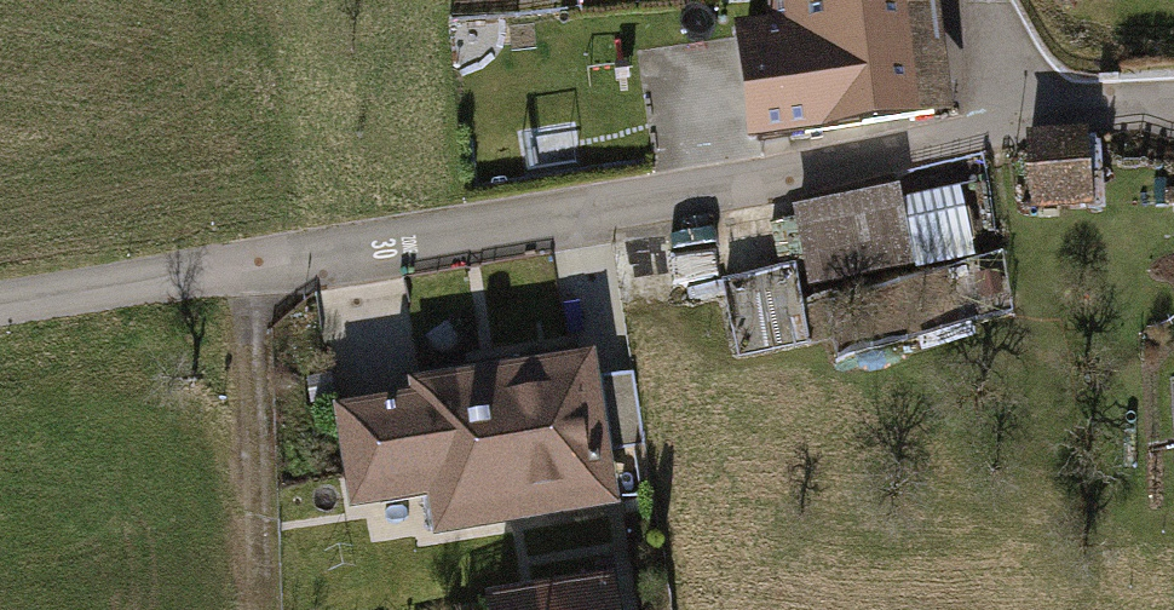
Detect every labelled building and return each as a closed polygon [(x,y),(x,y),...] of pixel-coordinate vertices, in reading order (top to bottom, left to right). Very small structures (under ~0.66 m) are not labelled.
[(935,141),(918,0),(769,0),(758,1),(762,35),(725,40),(740,165),(935,141)] [(1029,241),(1090,233),(1084,178),(1022,185),(1029,241)] [(894,211),(785,234),(803,318),(912,296),(907,274),(973,261),(963,213),(897,227),(894,211)] [(722,277),(674,295),(696,355),(745,337),(722,277)] [(433,565),(613,534),(585,373),(405,403),(408,418),(329,432),(348,545),(427,531),(433,565)] [(614,475),(652,468),(637,379),(599,386),(614,475)] [(530,609),(605,609),(602,595),(530,609)]
